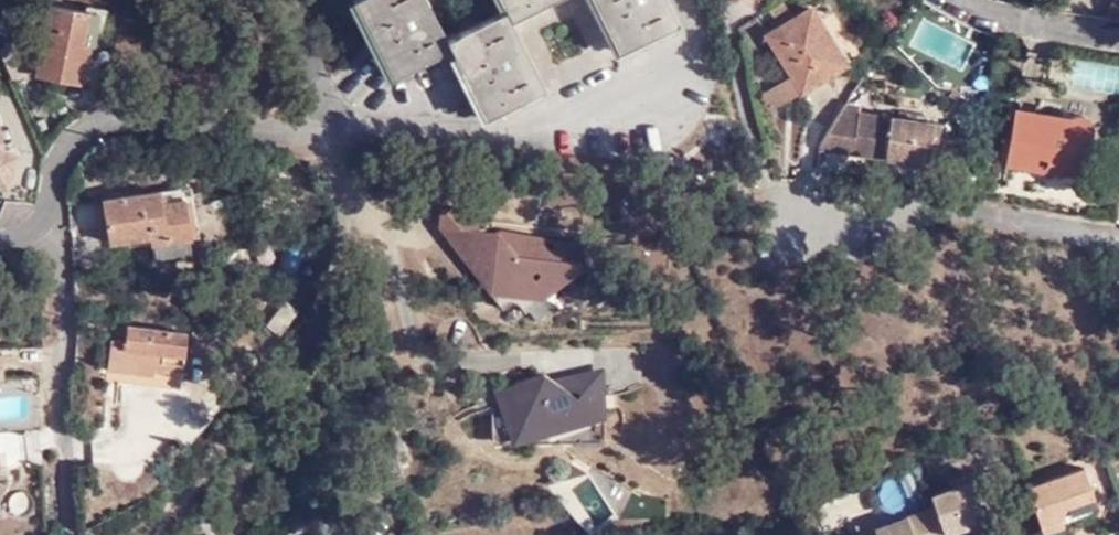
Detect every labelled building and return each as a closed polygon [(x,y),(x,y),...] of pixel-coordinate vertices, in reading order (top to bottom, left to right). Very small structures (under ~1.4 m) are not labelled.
[(508,14),(451,44),(427,0),(367,0),(356,5),(395,83),(455,54),(489,123),(548,94),(514,24),(564,0),(501,0),(508,14)] [(667,0),(592,0),(620,58),(681,27),(667,0)] [(782,1),(770,9),(774,16),(787,9),(782,1)] [(88,44),(96,46),(103,8),(87,6),(86,11),(49,5),(36,74),(81,83),(88,44)] [(841,68),(809,13),(772,36),(789,64),(787,65),(794,76),(804,92),(841,68)] [(794,76),(779,86),(789,102),(804,92),(794,76)] [(789,102),(779,86),(761,98),(771,113),(789,102)] [(859,106),(846,105),(820,145),(820,150),(853,154),(858,114),(859,106)] [(1060,162),(1083,165),(1089,128),(1089,125),(1089,123),(1088,121),(1087,119),(1085,117),(1083,116),(1081,114),(1079,114),(1077,113),(1074,114),(1072,115),(1070,116),(1068,117),(1067,119),(1066,121),(1065,124),(1038,119),(1039,109),(1014,106),(1003,160),(1059,169),(1060,162)] [(1038,119),(1065,124),(1066,121),(1067,119),(1068,117),(1070,116),(1071,115),(1039,109),(1038,119)] [(872,116),(868,156),(927,162),(930,140),(935,140),(938,123),(924,121),(924,113),(899,111),(898,118),(872,116)] [(853,154),(868,156),(872,116),(858,114),(853,154)] [(2,186),(16,152),(3,146),(0,130),(0,185),(2,186)] [(192,190),(161,196),(163,206),(184,202),(192,243),(200,242),(192,190)] [(156,249),(189,243),(192,243),(184,202),(163,206),(161,196),(103,207),(111,247),(152,241),(153,250),(156,249)] [(441,226),(477,229),(479,211),(442,208),(441,226)] [(493,233),(441,226),(491,297),(502,309),(516,304),(531,315),(612,254),(580,239),(501,230),(493,233)] [(192,259),(189,243),(156,249),(158,265),(192,259)] [(184,390),(188,336),(129,330),(128,344),(115,344),(111,384),(184,390)] [(608,422),(606,367),(496,391),(496,449),(544,441),(607,445),(608,422)] [(1086,467),(1029,486),(1044,532),(1065,525),(1062,514),(1062,512),(1065,507),(1068,505),(1095,495),(1086,467)] [(588,479),(566,497),(590,524),(611,505),(588,479)] [(973,480),(932,494),(936,507),(945,532),(985,519),(973,480)] [(1096,502),(1095,495),(1068,505),(1065,507),(1062,512),(1062,514),(1096,502)] [(945,532),(936,507),(878,527),(875,528),(877,534),(946,534),(945,532)] [(858,534),(877,534),(875,528),(878,527),(875,519),(855,526),(858,534)] [(985,519),(945,532),(946,534),(979,534),(989,531),(985,519)]
